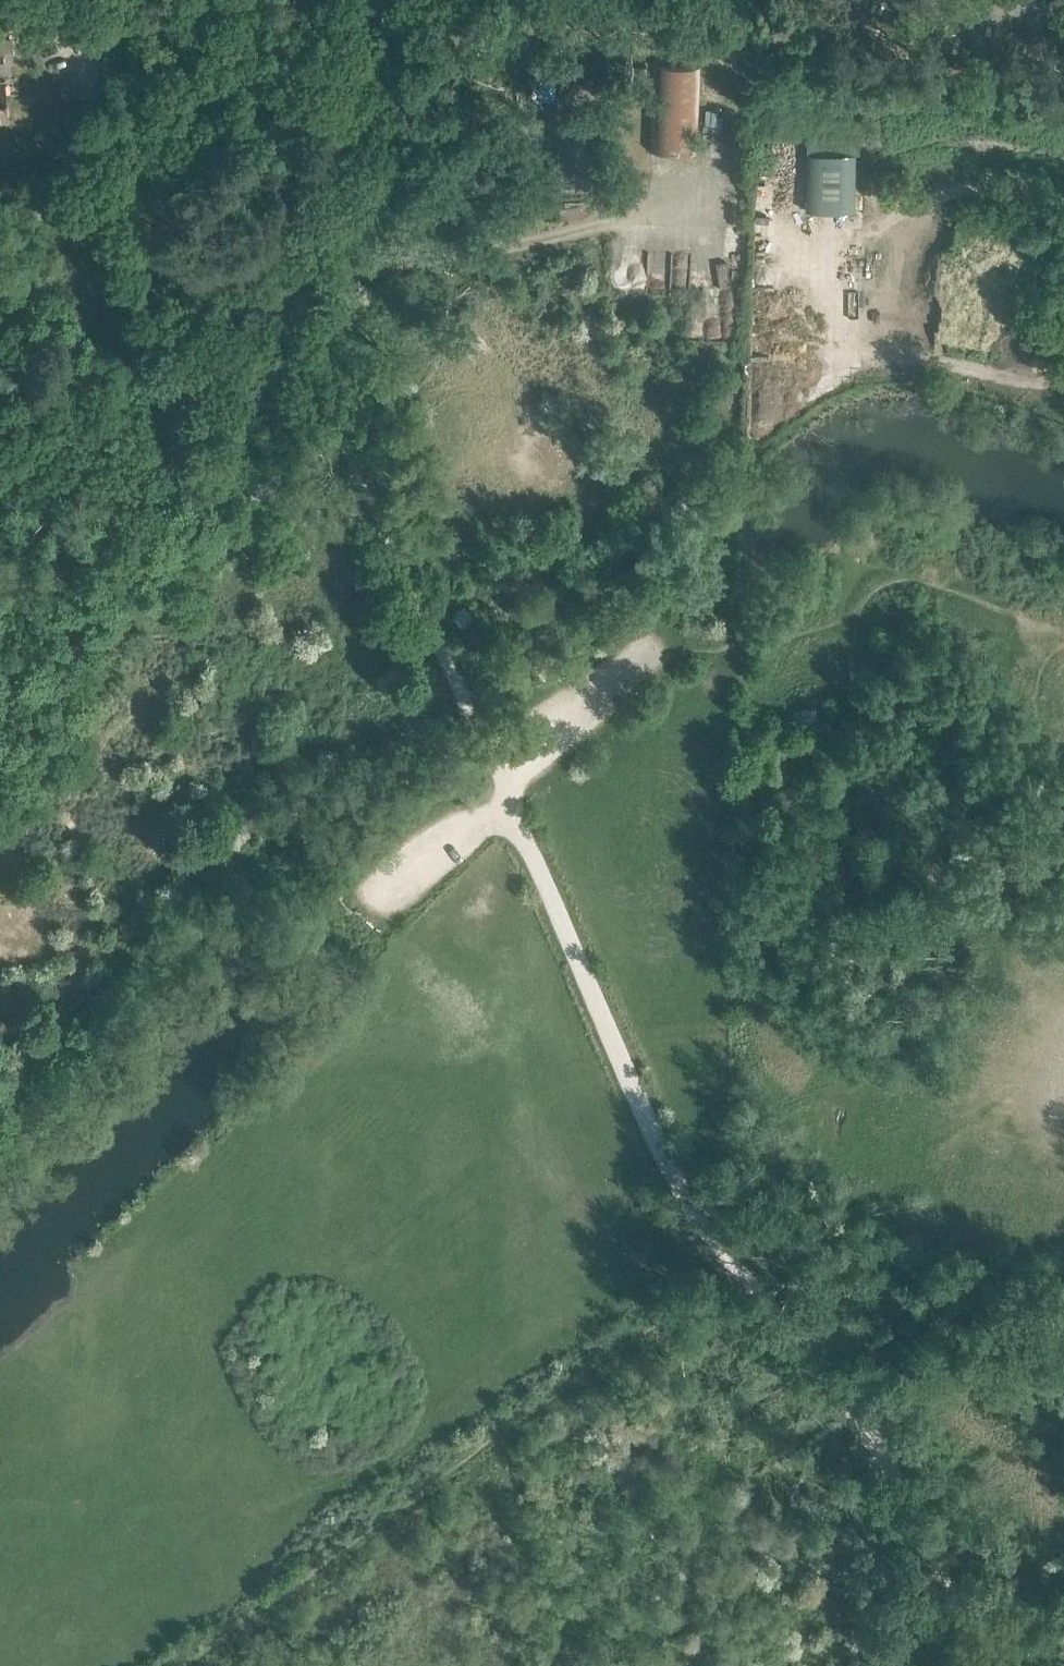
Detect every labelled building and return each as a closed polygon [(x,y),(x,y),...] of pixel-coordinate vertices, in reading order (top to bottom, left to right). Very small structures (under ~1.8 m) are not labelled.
[(5,66),(3,53),(15,52),(13,37),(0,38),(0,67),(5,66)] [(649,150),(699,152),(702,65),(653,62),(649,150)] [(8,118),(5,81),(0,82),(0,119),(8,118)] [(810,146),(810,200),(858,200),(858,146),(810,146)] [(249,190),(248,190),(249,190),(263,178),(259,173),(245,184),(241,179),(237,179),(234,181),(233,185),(241,196),(249,190)]
